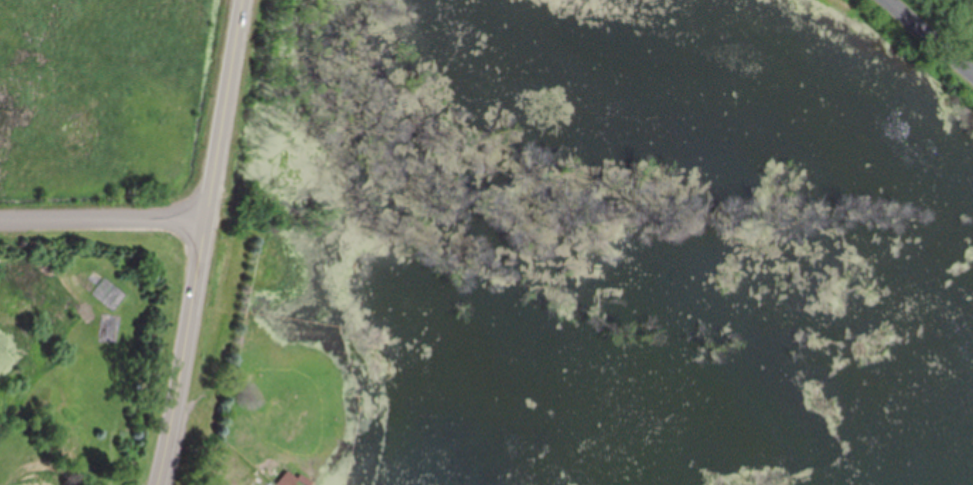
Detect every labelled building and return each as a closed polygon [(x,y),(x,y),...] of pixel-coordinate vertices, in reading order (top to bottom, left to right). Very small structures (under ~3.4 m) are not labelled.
[(310,475),(281,475),(281,484),(310,484),(310,475)]
